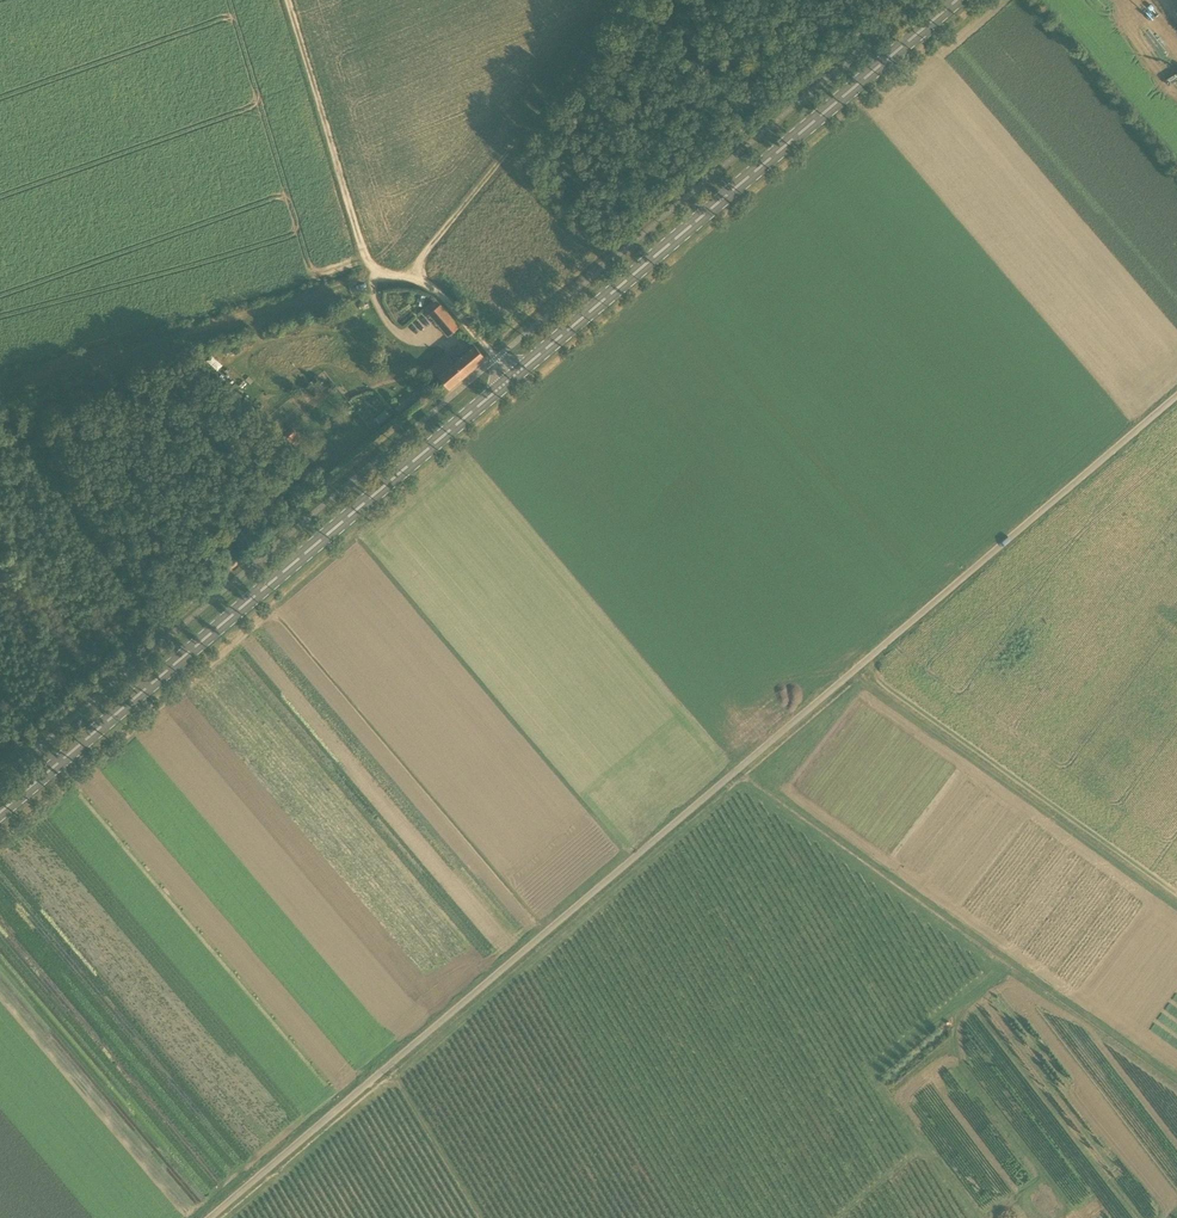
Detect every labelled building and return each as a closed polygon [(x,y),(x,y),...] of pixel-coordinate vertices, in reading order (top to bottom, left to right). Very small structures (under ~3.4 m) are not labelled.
[(448,335),(459,326),(440,305),(430,314),(448,335)] [(450,390),(487,358),(475,345),(439,376),(450,390)] [(425,383),(394,408),(399,414),(430,389),(425,383)] [(291,426),(284,434),(290,440),(298,432),(291,426)]
